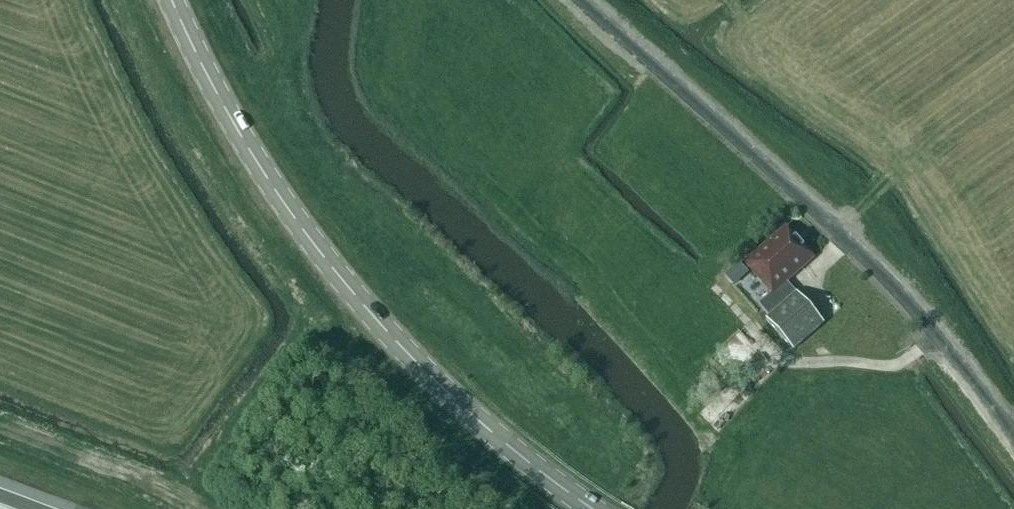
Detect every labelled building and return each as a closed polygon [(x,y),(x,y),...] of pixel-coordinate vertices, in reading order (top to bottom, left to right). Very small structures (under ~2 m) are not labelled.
[(773,241),(762,252),(748,264),(772,293),(759,305),(769,316),(766,319),(794,350),(824,324),(812,309),(787,281),(812,258),(795,238),(781,250),(773,241)]
